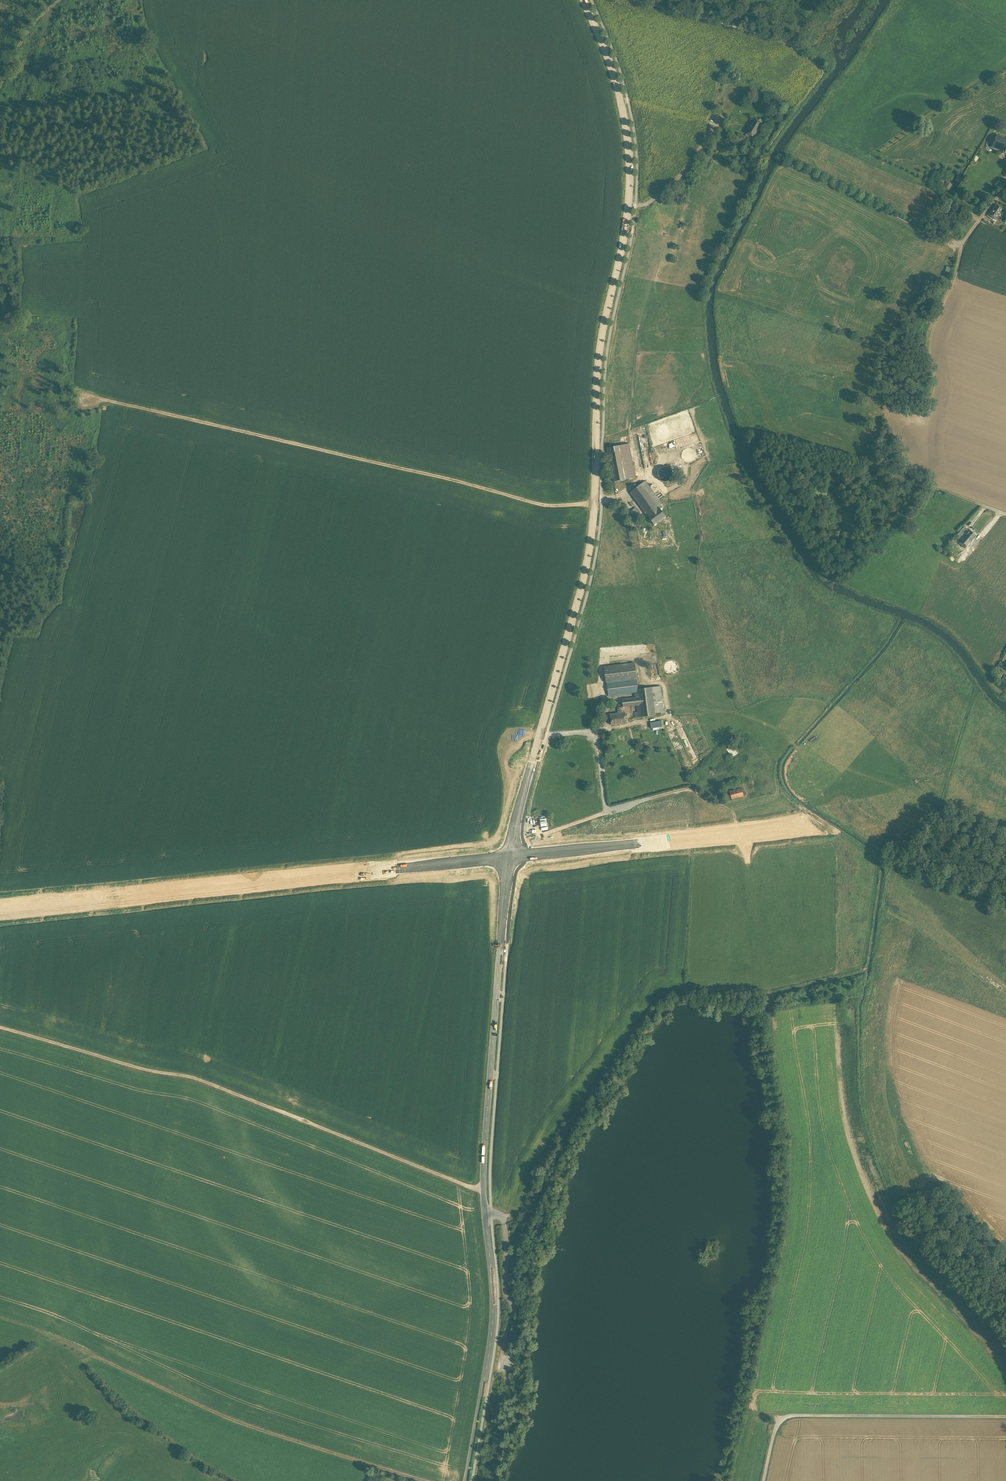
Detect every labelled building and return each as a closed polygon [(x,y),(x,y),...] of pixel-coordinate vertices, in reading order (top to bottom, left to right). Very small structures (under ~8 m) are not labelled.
[(754,118),(746,132),(747,133),(754,138),(755,138),(763,124),(759,121),(754,118)] [(743,136),(739,133),(735,138),(736,138),(739,141),(740,141),(743,136)] [(997,135),(992,147),(1005,152),(1005,139),(997,135)] [(1003,210),(996,205),(992,211),(999,216),(1003,210)] [(999,216),(992,211),(989,215),(996,220),(999,216)] [(953,270),(946,267),(944,274),(951,276),(953,270)] [(629,444),(621,445),(627,479),(636,477),(629,444)] [(621,445),(607,448),(614,482),(627,479),(621,445)] [(672,477),(673,474),(672,471),(671,469),(668,467),(665,466),(662,467),(660,469),(658,471),(658,474),(658,477),(660,480),(662,481),(665,482),(668,481),(671,479),(672,477)] [(662,504),(645,481),(642,483),(657,504),(659,506),(662,504)] [(657,504),(642,483),(631,492),(646,513),(657,504)] [(657,504),(646,513),(655,525),(666,516),(659,506),(657,504)] [(909,519),(911,521),(917,512),(915,510),(909,519)] [(969,531),(965,527),(960,532),(965,536),(969,531)] [(961,540),(959,543),(965,548),(971,541),(975,536),(970,531),(969,531),(965,536),(961,540)] [(965,536),(960,532),(956,536),(961,540),(965,536)] [(678,670),(678,667),(678,665),(676,662),(674,661),(671,660),(669,661),(666,662),(665,665),(664,667),(665,670),(666,672),(669,674),(671,674),(674,674),(676,672),(678,670)] [(635,663),(605,667),(607,682),(637,678),(635,663)] [(637,678),(607,682),(608,696),(639,692),(638,689),(637,678)] [(651,687),(638,689),(639,692),(639,693),(639,697),(640,705),(642,717),(655,715),(651,687)] [(661,693),(655,694),(654,687),(651,687),(655,715),(664,714),(661,693)] [(635,697),(622,699),(623,704),(623,706),(623,707),(624,707),(637,705),(640,705),(639,697),(635,697)] [(623,707),(623,706),(619,707),(618,707),(618,713),(610,714),(611,725),(627,723),(624,707),(623,707)] [(733,745),(726,749),(731,758),(739,753),(733,745)] [(738,789),(730,791),(732,799),(739,797),(738,789)]
